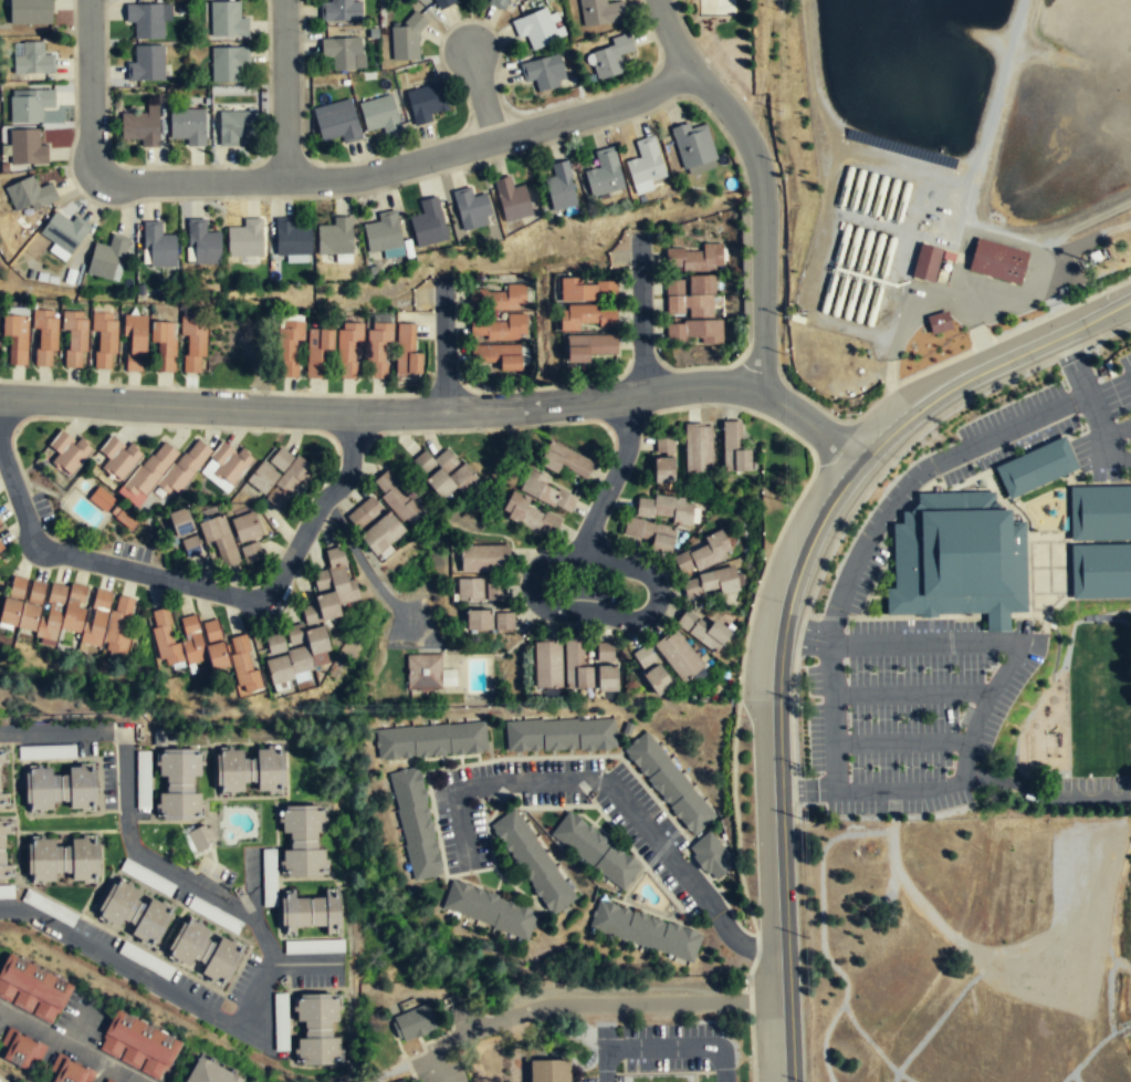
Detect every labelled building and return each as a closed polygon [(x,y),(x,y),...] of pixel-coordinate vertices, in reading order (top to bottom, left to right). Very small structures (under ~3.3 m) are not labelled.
[(10,23),(10,0),(53,0),(53,8),(52,8),(52,23),(10,23)] [(317,1),(328,0),(350,0),(358,0),(359,19),(323,20),(317,20),(317,1)] [(433,1),(437,9),(453,1),(453,0),(433,0),(433,1)] [(485,1),(501,9),(505,0),(486,0),(485,1)] [(604,3),(620,0),(624,19),(580,25),(576,0),(603,0),(604,3)] [(211,1),(240,1),(240,18),(248,18),(248,35),(211,35),(211,1)] [(171,3),(126,3),(126,23),(134,23),(134,38),(164,38),(163,20),(171,20),(171,3)] [(543,6),(509,20),(516,37),(523,34),(530,49),(556,38),(543,6)] [(388,25),(389,59),(416,58),(415,32),(425,21),(417,13),(412,10),(399,24),(397,24),(397,21),(390,21),(390,25),(388,25)] [(626,32),(608,38),(610,44),(590,51),(595,62),(589,64),(595,80),(621,71),(616,55),(632,50),(626,32)] [(317,38),(324,38),(359,35),(359,54),(352,55),(352,69),(331,69),(329,55),(318,55),(317,38)] [(44,40),(23,41),(23,54),(13,54),(14,72),(54,72),(54,53),(44,53),(44,40)] [(164,45),(135,45),(135,62),(127,62),(127,80),(165,80),(164,45)] [(211,48),(212,82),(241,82),(241,64),(249,64),(249,46),(211,48)] [(556,52),(516,63),(522,81),(532,79),(535,92),(556,86),(554,80),(563,77),(556,52)] [(402,91),(437,81),(444,108),(428,113),(430,121),(412,125),(402,91)] [(10,95),(10,122),(42,121),(42,106),(54,106),(55,97),(54,89),(12,90),(12,95),(10,95)] [(355,102),(389,93),(399,128),(381,134),(379,126),(364,131),(355,102)] [(310,108),(347,97),(359,138),(341,143),(338,135),(320,141),(310,108)] [(158,103),(147,103),(147,111),(122,112),(122,137),(142,137),(143,145),(159,145),(158,103)] [(169,108),(184,108),(184,103),(196,103),(196,107),(205,107),(205,145),(188,145),(187,137),(169,137),(169,108)] [(220,110),(258,110),(258,136),(238,136),(238,145),(220,145),(220,110)] [(685,123),(668,127),(681,168),(684,167),(687,175),(713,166),(711,159),(714,158),(713,154),(703,123),(687,128),(685,123)] [(9,128),(39,127),(40,144),(48,144),(48,153),(48,163),(11,164),(9,128)] [(650,134),(632,139),(637,156),(622,160),(632,194),(650,188),(648,180),(663,175),(650,134)] [(591,150),(596,166),(582,170),(588,196),(621,187),(610,146),(591,150)] [(565,158),(548,163),(552,176),(542,178),(551,210),(573,204),(566,178),(569,177),(565,158)] [(33,174),(4,187),(15,211),(31,204),(33,209),(59,198),(55,189),(51,181),(39,187),(33,174)] [(506,174),(490,179),(502,222),(530,214),(521,185),(510,187),(506,174)] [(449,190),(460,230),(485,223),(483,215),(489,214),(483,193),(471,196),(468,185),(449,190)] [(417,200),(420,212),(406,217),(415,248),(446,239),(433,195),(417,200)] [(55,209),(40,232),(70,254),(91,226),(76,215),(71,220),(55,209)] [(360,223),(366,252),(379,250),(381,258),(401,254),(392,209),(375,212),(377,220),(360,223)] [(272,217),(273,256),(283,256),(283,262),(305,261),(305,254),(307,254),(307,225),(294,226),(294,216),(272,217)] [(348,216),(329,216),(329,223),(314,225),(314,253),(334,253),(334,262),(350,262),(348,216)] [(228,227),(244,226),(244,218),(262,217),(263,240),(262,254),(229,256),(228,227)] [(188,218),(206,218),(206,231),(221,231),(222,247),(221,262),(196,263),(196,239),(189,239),(188,218)] [(143,220),(161,220),(161,233),(177,233),(177,250),(176,266),(150,266),(151,248),(144,248),(143,220)] [(112,232),(130,238),(122,264),(117,263),(112,279),(86,272),(95,241),(108,246),(112,232)] [(1027,251),(974,240),(966,273),(1019,284),(1027,251)] [(666,271),(721,272),(722,243),(700,243),(699,250),(666,250),(666,271)] [(911,278),(931,283),(940,250),(920,245),(911,278)] [(666,278),(666,316),(713,318),(713,279),(666,278)] [(559,280),(559,301),(617,301),(617,280),(559,280)] [(526,310),(525,285),(505,287),(505,293),(471,293),(471,311),(526,310)] [(563,327),(616,327),(616,306),(563,306),(563,327)] [(34,367),(55,367),(55,311),(35,310),(34,367)] [(925,315),(931,333),(951,327),(946,310),(925,315)] [(62,331),(66,331),(65,368),(85,368),(86,312),(63,311),(62,331)] [(94,370),(115,371),(116,313),(95,313),(94,370)] [(6,366),(28,366),(28,314),(6,314),(6,366)] [(139,371),(140,348),(143,348),(145,315),(123,315),(122,335),(128,335),(127,350),(125,350),(124,370),(139,371)] [(180,316),(178,334),(186,335),(184,355),(182,355),(180,372),(198,373),(199,356),(202,356),(205,321),(188,319),(188,318),(180,316)] [(471,341),(525,341),(525,321),(471,320),(471,341)] [(175,322),(148,321),(148,341),(156,341),(155,371),(172,372),(175,322)] [(302,377),(329,378),(329,330),(303,330),(303,321),(277,321),(276,377),(302,377)] [(667,344),(722,343),(722,322),(666,323),(667,344)] [(338,379),(359,379),(359,323),(338,323),(338,379)] [(388,379),(388,324),(367,324),(366,379),(388,379)] [(411,325),(395,325),(396,377),(420,377),(420,353),(411,353),(411,325)] [(615,354),(615,336),(566,336),(566,365),(588,365),(588,354),(615,354)] [(496,365),(496,372),(521,373),(521,347),(471,346),(470,364),(496,365)] [(748,447),(741,447),(740,418),(722,419),(722,469),(750,468),(748,447)] [(683,422),(684,470),(711,469),(711,424),(702,424),(702,422),(683,422)] [(42,461),(71,480),(91,449),(61,430),(42,461)] [(97,452),(106,461),(101,467),(117,483),(142,459),(115,434),(97,452)] [(656,434),(656,455),(652,456),(653,481),(672,480),(672,455),(674,455),(674,434),(656,434)] [(1062,436),(1077,468),(1008,499),(994,467),(1062,436)] [(584,477),(593,460),(547,438),(535,461),(554,471),(557,464),(584,477)] [(211,450),(194,439),(182,456),(159,439),(119,495),(137,508),(156,483),(176,498),(211,450)] [(226,494),(254,459),(240,448),(236,453),(222,441),(198,472),(226,494)] [(313,469),(275,444),(245,487),(283,512),(313,469)] [(407,468),(442,501),(454,488),(464,497),(479,481),(446,449),(433,461),(423,451),(407,468)] [(576,496),(568,511),(553,503),(553,506),(517,488),(527,467),(547,477),(544,483),(557,490),(559,487),(576,496)] [(373,493),(346,517),(360,535),(357,538),(374,556),(426,513),(389,470),(368,488),(373,493)] [(1068,487),(1070,541),(1130,539),(1130,485),(1068,487)] [(115,500),(96,488),(87,501),(106,513),(115,500)] [(559,519),(552,533),(536,527),(535,531),(505,516),(507,511),(501,508),(511,489),(528,498),(525,504),(542,512),(543,510),(559,519)] [(1026,612),(1024,520),(1009,521),(1009,509),(999,509),(994,501),(993,491),(917,492),(918,503),(910,511),(901,511),(902,523),(892,523),(893,587),(886,589),(888,614),(919,613),(919,617),(935,617),(935,613),(985,613),(986,631),(1008,630),(1007,612),(1026,612)] [(637,496),(635,514),(652,517),(653,513),(672,516),(671,523),(691,524),(692,502),(685,502),(687,497),(653,493),(653,498),(637,496)] [(260,535),(249,504),(228,512),(239,543),(260,535)] [(136,522),(119,510),(113,519),(129,531),(136,522)] [(669,552),(676,527),(626,514),(622,532),(650,539),(649,547),(669,552)] [(235,553),(224,515),(197,523),(203,546),(211,544),(215,558),(235,553)] [(706,542),(689,551),(687,548),(672,555),(680,572),(694,565),(697,570),(726,555),(723,551),(731,548),(721,527),(703,535),(706,542)] [(185,557),(201,553),(196,535),(181,539),(185,557)] [(240,546),(244,564),(262,560),(258,542),(240,546)] [(459,544),(460,571),(505,570),(505,558),(507,558),(507,543),(459,544)] [(1130,597),(1130,544),(1070,545),(1071,600),(1130,597)] [(337,615),(334,605),(357,599),(352,578),(345,580),(342,565),(345,565),(339,545),(323,550),(327,568),(310,572),(315,591),(329,586),(331,591),(311,595),(313,603),(300,606),(304,625),(337,615)] [(681,580),(685,596),(704,593),(703,590),(719,585),(721,593),(739,589),(733,563),(697,573),(698,575),(681,580)] [(27,579),(12,576),(8,597),(24,600),(27,579)] [(482,601),(482,578),(456,579),(456,601),(482,601)] [(133,598),(113,595),(114,592),(93,589),(90,610),(82,609),(86,587),(69,584),(68,586),(47,583),(47,584),(29,581),(26,602),(1,598),(0,605),(0,626),(36,631),(35,638),(57,641),(58,629),(81,633),(79,644),(103,647),(103,650),(125,653),(133,598)] [(501,584),(486,584),(486,601),(501,601),(501,584)] [(731,631),(713,617),(708,624),(685,607),(674,622),(714,652),(731,631)] [(218,619),(198,623),(196,614),(179,618),(184,641),(174,644),(166,608),(150,611),(154,628),(152,628),(161,666),(186,661),(187,665),(209,660),(211,671),(228,667),(218,619)] [(492,631),(492,611),(465,611),(465,631),(492,631)] [(510,630),(510,615),(499,615),(499,630),(510,630)] [(326,649),(320,625),(302,630),(300,622),(283,626),(289,644),(303,641),(304,644),(284,649),(285,654),(263,659),(265,673),(270,685),(292,678),(291,674),(313,668),(308,655),(326,649)] [(703,665),(681,683),(651,644),(664,634),(667,636),(676,630),(703,665)] [(253,670),(245,635),(225,639),(238,696),(264,690),(259,669),(253,670)] [(564,639),(565,689),(589,689),(589,668),(580,668),(580,639),(564,639)] [(612,661),(612,642),(596,642),(596,662),(612,661)] [(561,687),(561,643),(534,643),(534,687),(561,687)] [(641,671),(656,662),(645,644),(630,654),(641,671)] [(407,688),(455,688),(455,672),(439,672),(439,655),(407,655),(407,688)] [(656,697),(672,686),(658,665),(642,675),(656,697)] [(609,690),(609,670),(598,670),(598,690),(609,690)] [(503,721),(505,750),(542,748),(542,750),(577,748),(577,750),(616,747),(614,717),(577,720),(577,718),(541,720),(541,718),(503,721)] [(486,750),(484,721),(374,729),(377,759),(486,750)] [(690,836),(715,818),(649,731),(624,751),(690,836)] [(282,792),(282,747),(254,747),(255,758),(244,759),(244,750),(217,750),(217,793),(244,793),(244,783),(255,783),(255,792),(282,792)] [(158,820),(202,820),(202,793),(193,793),(193,777),(201,777),(201,750),(157,750),(157,779),(165,779),(165,792),(158,792),(158,820)] [(28,767),(28,811),(52,811),(52,802),(69,802),(69,810),(94,809),(94,766),(67,766),(67,774),(52,774),(52,767),(28,767)] [(412,881),(441,873),(417,766),(388,773),(412,881)] [(324,877),(324,833),(324,807),(281,807),(281,834),(290,834),(290,849),(282,849),(282,877),(324,877)] [(548,917),(576,901),(517,808),(491,824),(548,917)] [(641,866),(568,811),(549,836),(621,892),(641,866)] [(12,861),(8,861),(7,820),(0,820),(0,879),(13,878),(12,861)] [(212,831),(192,829),(190,849),(210,851),(212,831)] [(734,863),(709,830),(688,847),(715,881),(734,863)] [(97,836),(70,836),(70,845),(55,845),(55,837),(30,837),(30,883),(56,882),(56,881),(97,880),(97,836)] [(148,897),(145,904),(136,899),(140,889),(115,878),(97,918),(128,932),(127,935),(154,947),(171,907),(148,897)] [(527,939),(535,912),(450,881),(441,907),(527,939)] [(283,934),(297,934),(297,929),(339,929),(338,895),(295,895),(295,892),(283,892),(283,934)] [(693,961),(701,930),(595,902),(587,933),(693,961)] [(224,986),(241,950),(207,934),(209,928),(186,917),(167,958),(224,986)] [(0,969),(0,998),(54,1022),(72,982),(7,954),(0,969)] [(274,1052),(287,1052),(287,993),(274,993),(274,1052)] [(341,1064),(341,1036),(332,1037),(332,1022),(339,1021),(338,995),(293,996),(293,1024),(296,1024),(297,1064),(341,1064)] [(426,1003),(389,1021),(401,1044),(437,1028),(426,1003)] [(179,1038),(114,1009),(96,1050),(161,1079),(179,1038)] [(32,1072),(44,1044),(7,1028),(0,1043),(0,1046),(6,1048),(1,1059),(32,1072)] [(45,1081),(90,1081),(95,1072),(57,1053),(43,1081),(45,1081)] [(197,1057),(184,1081),(239,1081),(241,1079),(197,1057)] [(530,1081),(568,1081),(568,1061),(530,1061),(530,1081)]
